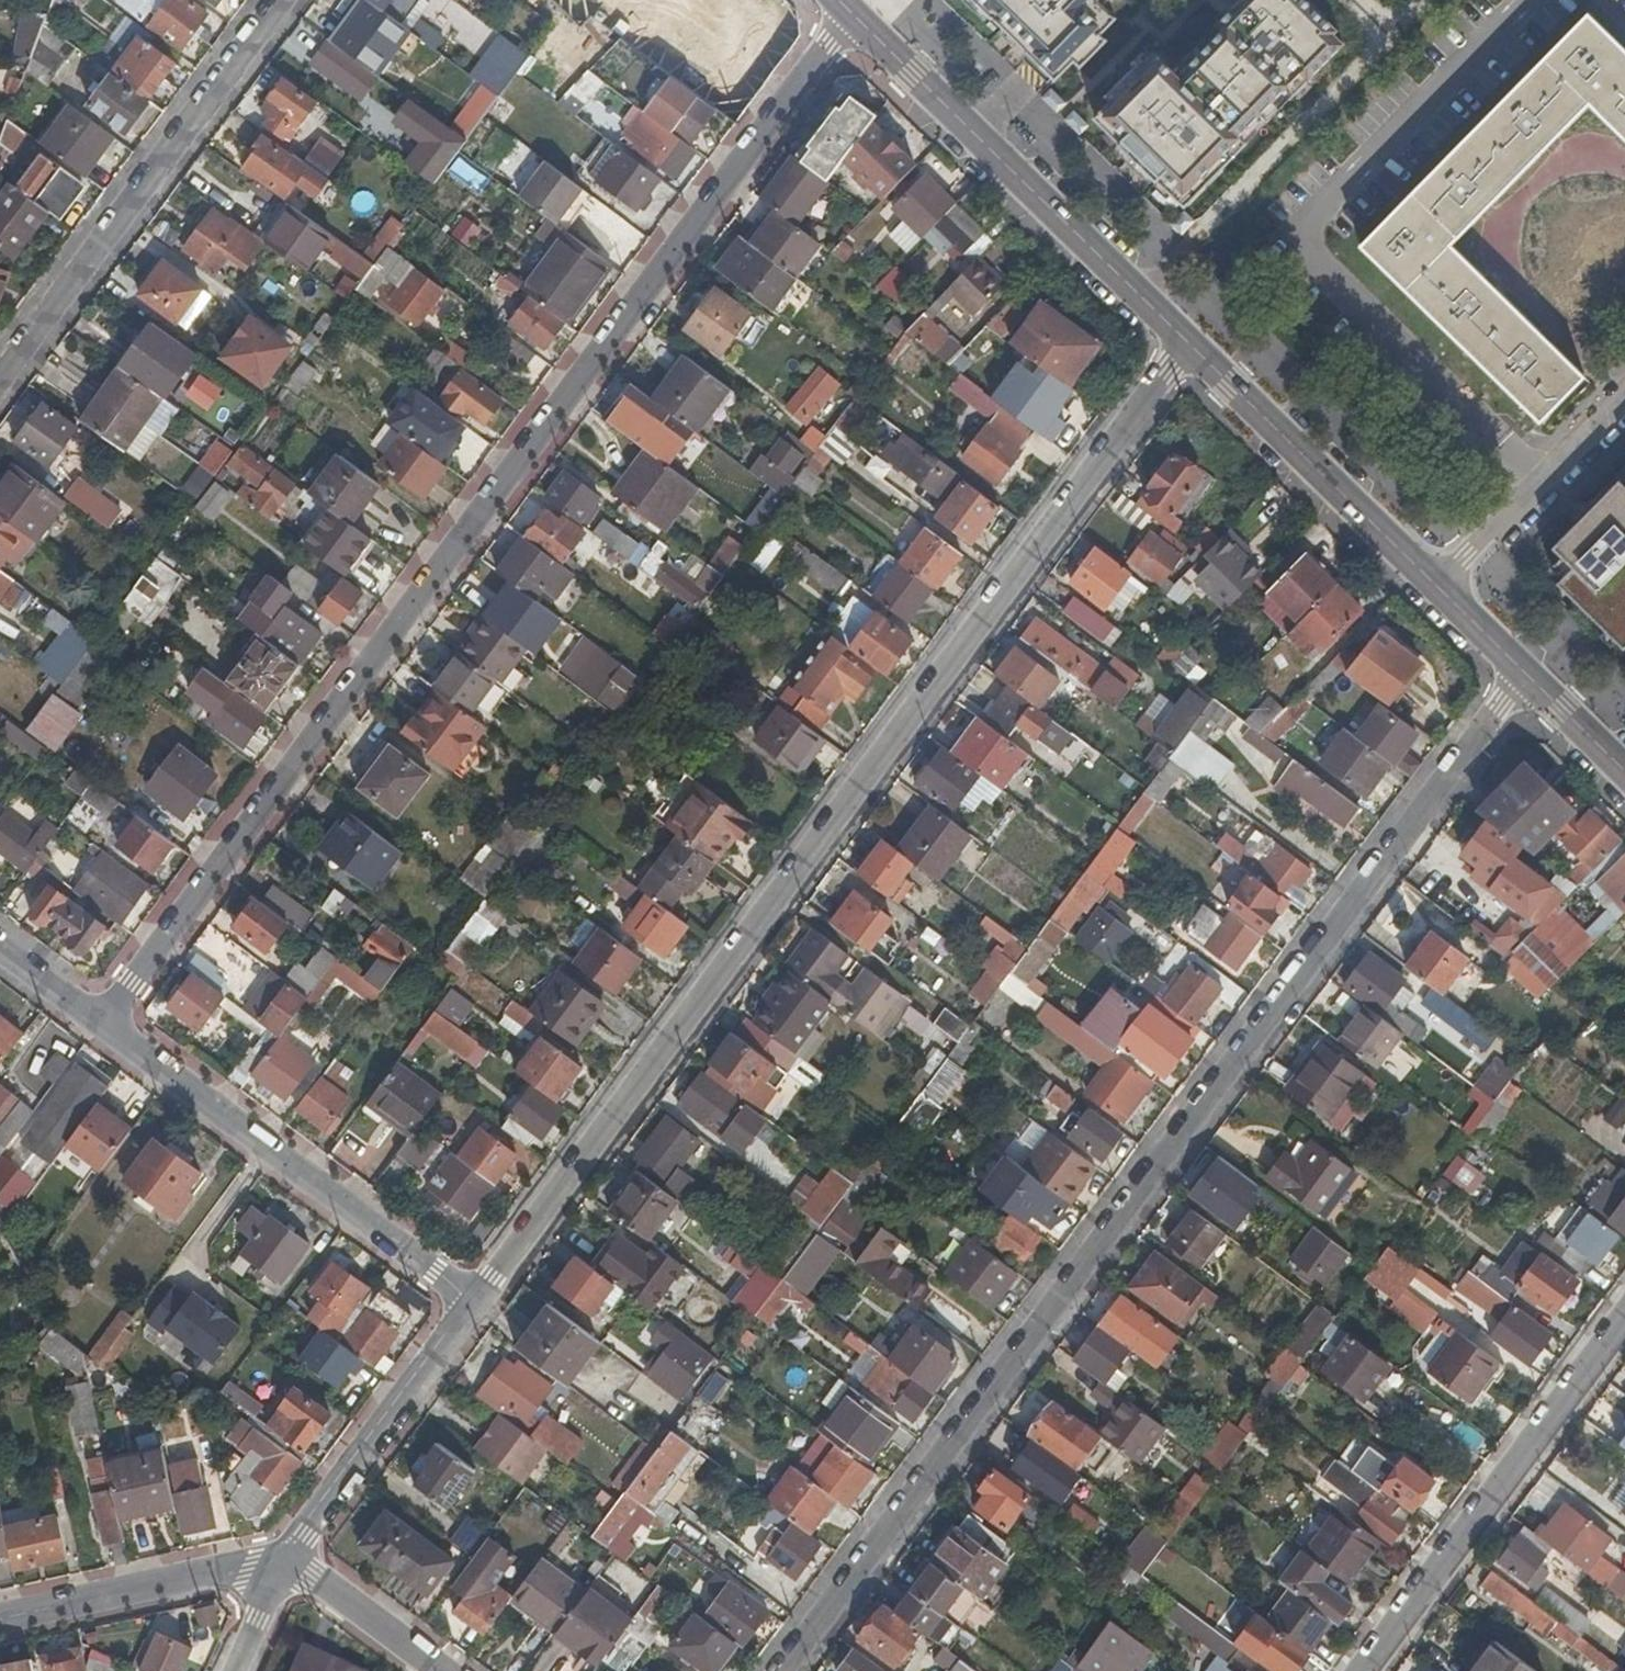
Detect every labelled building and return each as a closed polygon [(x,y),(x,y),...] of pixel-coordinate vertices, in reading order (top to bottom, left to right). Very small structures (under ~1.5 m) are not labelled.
[(40,23),(37,31),(53,43),(65,25),(58,19),(62,8),(66,0),(49,0),(40,23)] [(62,8),(76,17),(87,1),(86,0),(66,0),(62,8)] [(134,0),(123,0),(112,15),(141,36),(156,16),(134,0)] [(156,16),(168,0),(134,0),(156,16)] [(156,16),(189,41),(202,24),(169,0),(168,0),(156,16)] [(211,11),(220,0),(197,0),(211,11)] [(359,8),(384,27),(404,0),(348,0),(359,8)] [(384,27),(394,35),(415,7),(406,0),(404,0),(384,27)] [(446,9),(453,0),(435,0),(446,9)] [(506,1),(560,21),(568,0),(506,0),(506,1)] [(749,57),(781,23),(756,0),(689,0),(749,57)] [(1059,80),(1077,61),(1084,68),(1109,42),(1103,35),(1118,20),(1099,1),(1100,0),(976,0),(1059,80)] [(1223,19),(1230,25),(1180,76),(1173,69),(1160,57),(1146,72),(1140,66),(1109,97),(1114,102),(1098,118),(1123,143),(1122,144),(1159,181),(1160,180),(1187,206),(1226,166),(1219,159),(1290,87),(1297,94),(1345,45),(1334,35),(1337,32),(1325,19),(1319,24),(1297,2),(1298,0),(1242,0),(1223,19)] [(384,27),(359,8),(328,53),(371,84),(402,40),(394,35),(384,27)] [(1361,247),(1538,421),(1582,377),(1448,245),(1588,103),(1624,140),(1624,53),(1587,15),(1361,247)] [(189,41),(156,16),(141,36),(141,37),(174,61),(189,41)] [(1230,25),(1223,19),(1173,69),(1180,76),(1230,25)] [(37,31),(40,23),(10,20),(2,73),(21,75),(37,31)] [(121,26),(91,70),(106,81),(144,109),(169,75),(137,52),(144,43),(121,26)] [(411,30),(403,41),(429,60),(437,49),(411,30)] [(53,43),(37,31),(21,75),(20,79),(41,95),(70,55),(53,43)] [(708,93),(730,60),(694,37),(673,71),(708,93)] [(511,79),(521,65),(499,48),(487,64),(493,69),(474,94),(476,96),(490,106),(508,82),(510,79),(511,79)] [(581,80),(592,88),(623,58),(613,51),(612,50),(609,54),(581,80)] [(371,84),(328,53),(318,67),(361,97),(371,84)] [(550,109),(548,111),(559,119),(592,88),(581,80),(550,109)] [(144,109),(106,81),(86,109),(126,139),(146,111),(144,109)] [(710,122),(663,87),(637,122),(647,129),(684,156),(710,122)] [(1226,166),(1297,94),(1290,87),(1219,159),(1226,166)] [(309,111),(278,88),(260,112),(270,120),(261,132),(282,148),(309,111)] [(444,140),(458,150),(476,125),(484,115),(490,106),(476,96),(444,140)] [(449,162),(458,150),(444,140),(405,110),(389,131),(425,157),(408,180),(425,193),(449,162)] [(64,111),(35,152),(77,183),(107,141),(64,111)] [(484,115),(476,125),(485,132),(493,122),(484,115)] [(337,127),(324,117),(309,136),(322,146),(337,127)] [(824,161),(836,171),(863,136),(867,130),(855,121),(846,133),(832,122),(810,151),(824,161)] [(2,128),(0,132),(0,152),(9,158),(21,142),(2,128)] [(684,156),(647,129),(625,158),(669,189),(690,161),(684,156)] [(908,179),(863,136),(836,171),(849,184),(846,188),(860,201),(863,198),(877,210),(908,179)] [(245,175),(283,203),(297,183),(281,172),(287,164),(255,141),(243,158),(246,160),(252,164),(245,175)] [(316,149),(301,169),(322,185),(337,164),(316,149)] [(252,164),(246,160),(239,170),(245,175),(252,164)] [(653,189),(614,161),(592,191),(631,219),(653,189)] [(808,180),(821,190),(836,171),(824,161),(808,180)] [(38,162),(14,196),(45,220),(56,228),(68,212),(62,208),(75,190),(38,162)] [(589,210),(526,162),(499,198),(556,240),(563,245),(589,210)] [(772,189),(788,166),(784,163),(768,186),(772,189)] [(808,180),(788,166),(772,189),(755,212),(768,222),(758,235),(745,254),(788,286),(790,287),(814,255),(793,240),(827,194),(821,190),(808,180)] [(888,218),(917,249),(930,236),(951,215),(921,185),(888,218)] [(6,190),(0,197),(0,257),(11,265),(45,220),(14,196),(6,190)] [(271,236),(288,214),(282,210),(265,232),(271,236)] [(356,287),(367,273),(288,214),(271,236),(261,250),(295,276),(314,251),(329,263),(325,267),(355,289),(356,287)] [(465,215),(452,234),(470,247),(483,228),(465,215)] [(951,215),(930,236),(951,256),(958,263),(979,243),(951,215)] [(211,253),(208,250),(224,229),(207,217),(179,254),(201,270),(197,275),(216,289),(221,282),(212,276),(223,261),(211,253)] [(155,226),(146,237),(166,252),(174,241),(155,226)] [(256,247),(230,228),(227,232),(211,253),(223,261),(238,272),(256,247)] [(381,253),(393,237),(380,228),(361,253),(374,263),(381,253)] [(208,250),(211,253),(227,232),(224,229),(208,250)] [(751,229),(737,248),(745,254),(758,235),(751,229)] [(563,245),(556,240),(513,298),(520,303),(558,331),(601,274),(563,245)] [(979,243),(958,263),(951,256),(942,264),(958,280),(970,267),(986,251),(979,243)] [(737,248),(735,246),(712,279),(764,318),(788,286),(745,254),(737,248)] [(837,250),(825,262),(840,273),(850,260),(837,250)] [(393,262),(381,253),(374,263),(367,273),(356,287),(367,295),(393,262)] [(408,273),(393,262),(367,295),(356,287),(355,289),(349,297),(363,307),(390,271),(403,281),(404,278),(408,273)] [(195,297),(152,266),(141,282),(145,285),(134,300),(173,328),(195,297)] [(921,317),(916,322),(927,330),(946,310),(964,328),(997,294),(970,267),(958,280),(921,317)] [(1057,285),(1041,270),(1021,290),(1037,305),(1057,285)] [(894,273),(870,295),(912,326),(916,322),(921,317),(889,293),(901,280),(894,273)] [(434,299),(404,278),(403,281),(378,315),(408,336),(434,299)] [(145,285),(141,282),(130,297),(134,300),(145,285)] [(711,298),(681,339),(716,366),(747,325),(711,298)] [(1015,301),(981,336),(990,342),(1041,381),(1048,386),(1067,401),(1085,378),(1076,371),(1071,367),(1084,349),(1034,310),(1031,313),(1015,301)] [(558,331),(520,303),(499,332),(536,360),(558,331)] [(295,348),(305,355),(323,332),(326,328),(316,321),(295,348)] [(912,326),(897,342),(932,367),(944,351),(948,345),(927,330),(916,322),(912,326)] [(192,360),(148,328),(115,372),(128,382),(146,395),(158,405),(192,360)] [(957,360),(942,375),(954,384),(956,385),(985,356),(981,352),(990,342),(981,336),(957,360)] [(436,343),(427,355),(429,357),(439,365),(455,377),(464,365),(436,343)] [(528,364),(502,344),(492,357),(519,377),(528,364)] [(1090,353),(1084,349),(1071,367),(1076,371),(1090,353)] [(944,351),(932,367),(942,375),(957,360),(944,351)] [(313,352),(302,366),(323,382),(334,369),(313,352)] [(430,378),(439,365),(429,357),(419,370),(430,378)] [(445,390),(455,377),(439,365),(430,378),(445,390)] [(678,365),(646,408),(662,420),(690,441),(722,398),(678,365)] [(310,379),(295,369),(277,393),(291,404),(310,379)] [(128,382),(115,372),(75,426),(131,467),(170,413),(158,405),(146,395),(128,382)] [(210,413),(225,390),(201,374),(186,397),(210,413)] [(495,407),(455,377),(445,390),(436,403),(458,420),(462,414),(480,428),(495,407)] [(813,377),(783,418),(797,428),(827,387),(813,377)] [(1048,386),(1041,381),(1032,393),(1039,398),(1048,386)] [(849,405),(860,390),(849,382),(837,398),(848,406),(849,405)] [(956,385),(954,384),(944,397),(987,429),(958,467),(992,493),(1031,441),(1006,422),(983,405),(956,385)] [(993,391),(983,405),(1006,422),(1016,408),(993,391)] [(416,393),(391,427),(438,462),(464,429),(416,393)] [(646,408),(626,393),(611,412),(629,425),(616,443),(634,456),(635,457),(662,420),(646,408)] [(1029,403),(1017,419),(1052,445),(1073,417),(1047,398),(1039,410),(1029,403)] [(848,406),(827,434),(840,443),(861,414),(849,405),(848,406)] [(71,433),(38,409),(10,446),(43,470),(71,433)] [(789,448),(807,461),(811,455),(819,445),(801,432),(789,448)] [(819,445),(811,455),(822,463),(851,485),(859,474),(867,463),(840,443),(827,434),(819,445)] [(800,471),(807,461),(789,448),(780,440),(747,484),(766,498),(791,464),(800,471)] [(440,476),(394,442),(371,474),(416,507),(440,476)] [(952,482),(898,442),(888,454),(883,451),(875,462),(934,506),(952,482)] [(227,456),(212,445),(175,495),(190,506),(227,456)] [(316,485),(332,464),(318,454),(302,475),(316,485)] [(289,494),(237,455),(222,474),(237,485),(252,497),(241,512),(271,534),(275,528),(268,523),(289,494)] [(822,463),(811,455),(807,461),(800,471),(785,491),(803,504),(815,487),(808,482),(822,463)] [(602,499),(609,504),(641,461),(635,457),(634,456),(602,499)] [(641,461),(609,504),(653,537),(686,494),(641,461)] [(1546,572),(1613,638),(1624,625),(1624,619),(1624,618),(1624,547),(1620,542),(1624,538),(1624,463),(1613,475),(1607,469),(1592,484),(1596,488),(1573,512),(1569,508),(1541,536),(1553,548),(1561,556),(1550,567),(1546,572)] [(316,485),(302,504),(319,517),(343,534),(373,493),(332,464),(316,485)] [(1162,465),(1131,507),(1151,522),(1161,530),(1192,488),(1162,465)] [(14,471),(0,490),(0,521),(22,538),(32,545),(37,548),(66,509),(62,506),(38,489),(14,471)] [(47,477),(38,489),(62,506),(71,495),(47,477)] [(558,479),(538,506),(569,530),(589,503),(558,479)] [(252,497),(237,485),(225,500),(240,512),(252,497)] [(190,511),(189,513),(202,523),(221,497),(207,487),(190,511)] [(990,516),(955,490),(941,508),(976,534),(990,516)] [(302,504),(295,499),(291,505),(297,510),(288,521),(306,534),(319,517),(302,504)] [(1131,507),(1125,503),(1115,515),(1142,535),(1151,522),(1131,507)] [(554,574),(556,575),(562,568),(580,544),(561,530),(558,534),(538,519),(517,545),(554,574)] [(0,521),(0,568),(8,558),(22,538),(0,521)] [(597,526),(585,542),(620,568),(632,553),(597,526)] [(933,547),(920,536),(893,572),(928,599),(955,563),(933,547)] [(760,537),(736,568),(753,580),(776,550),(760,537)] [(1171,559),(1148,590),(1155,595),(1185,554),(1162,537),(1155,547),(1171,559)] [(32,545),(22,538),(8,558),(17,565),(32,545)] [(1145,539),(1122,570),(1127,574),(1143,586),(1148,590),(1171,559),(1155,547),(1145,539)] [(720,544),(699,572),(715,584),(726,569),(736,556),(720,544)] [(554,574),(517,545),(491,581),(528,609),(535,599),(554,574)] [(648,545),(627,573),(650,591),(652,587),(687,614),(697,600),(701,603),(715,584),(699,572),(685,591),(651,565),(659,553),(648,545)] [(1561,556),(1553,548),(1542,559),(1550,567),(1561,556)] [(1143,586),(1127,574),(1124,578),(1091,553),(1066,586),(1100,612),(1106,604),(1120,615),(1143,586)] [(1247,592),(1260,605),(1296,568),(1283,555),(1247,592)] [(842,588),(799,556),(787,571),(830,604),(842,588)] [(1211,569),(1212,568),(1215,570),(1220,566),(1213,559),(1207,566),(1211,569)] [(131,618),(141,626),(172,585),(148,567),(147,569),(118,608),(131,618)] [(562,568),(556,575),(566,582),(568,584),(573,577),(562,568)] [(1196,607),(1210,621),(1238,593),(1215,570),(1212,568),(1211,569),(1201,579),(1212,591),(1196,607)] [(1260,605),(1291,635),(1327,598),(1296,568),(1260,605)] [(288,572),(274,592),(331,634),(355,602),(334,587),(325,600),(312,591),(288,572)] [(928,599),(893,572),(867,607),(903,634),(928,599)] [(556,575),(554,574),(535,599),(547,608),(566,582),(556,575)] [(5,619),(23,595),(0,578),(0,616),(5,619)] [(322,578),(312,591),(325,600),(334,587),(322,578)] [(1291,635),(1288,638),(1315,664),(1354,624),(1327,598),(1291,635)] [(1111,632),(1069,601),(1060,614),(1101,645),(1111,632)] [(844,606),(819,639),(842,656),(843,655),(867,623),(844,606)] [(1210,621),(1196,607),(1185,618),(1200,629),(1210,621)] [(131,618),(118,608),(110,618),(124,627),(131,618)] [(241,609),(228,627),(249,642),(288,671),(313,638),(274,610),(263,625),(241,609)] [(673,644),(686,629),(669,614),(656,630),(673,644)] [(867,623),(843,655),(880,682),(904,651),(867,623)] [(1033,624),(1019,643),(1069,681),(1083,662),(1033,624)] [(451,661),(488,688),(493,692),(519,657),(477,626),(451,661)] [(689,627),(678,642),(713,668),(724,654),(689,627)] [(48,682),(58,689),(87,650),(90,645),(69,629),(36,673),(48,682)] [(842,656),(819,639),(779,692),(796,705),(784,722),(805,738),(835,697),(846,705),(866,679),(840,659),(842,656)] [(242,662),(230,678),(267,706),(292,673),(288,671),(249,642),(237,658),(242,662)] [(1413,671),(1375,643),(1351,674),(1389,703),(1413,671)] [(0,646),(0,659),(7,665),(14,656),(0,646)] [(1154,665),(1166,674),(1181,660),(1166,649),(1154,665)] [(991,678),(1005,688),(1024,662),(1025,661),(1011,651),(991,678)] [(90,653),(25,740),(44,754),(51,759),(78,723),(72,718),(110,667),(90,653)] [(1181,660),(1166,674),(1181,686),(1196,666),(1185,656),(1181,660)] [(451,661),(425,695),(426,696),(432,700),(462,723),(488,688),(451,661)] [(628,684),(597,661),(571,696),(587,708),(592,701),(609,714),(620,700),(618,698),(628,684)] [(1024,662),(1005,688),(1006,690),(1036,712),(1055,686),(1024,662)] [(1083,662),(1069,681),(1089,696),(1103,677),(1083,662)] [(1137,679),(1114,662),(1103,677),(1127,694),(1137,679)] [(1326,671),(1295,702),(1304,709),(1335,678),(1326,671)] [(1112,713),(1127,694),(1103,677),(1089,696),(1112,713)] [(230,678),(223,687),(260,715),(267,706),(230,678)] [(48,702),(58,689),(48,682),(38,694),(48,702)] [(1036,712),(1006,690),(995,706),(1017,723),(1035,737),(1048,720),(1036,712)] [(1181,739),(1206,705),(1187,690),(1155,734),(1150,742),(1154,745),(1169,756),(1181,739)] [(262,721),(228,696),(204,727),(239,753),(262,721)] [(426,696),(404,724),(410,729),(432,700),(426,696)] [(404,724),(393,740),(445,779),(478,735),(462,723),(432,700),(410,729),(404,724)] [(1255,742),(1267,751),(1307,711),(1304,709),(1295,702),(1279,719),(1255,742)] [(187,705),(178,718),(191,727),(200,715),(187,705)] [(1206,705),(1181,739),(1184,741),(1168,764),(1195,784),(1211,761),(1198,751),(1211,732),(1220,739),(1231,723),(1216,712),(1206,705)] [(1017,723),(995,706),(985,719),(1007,736),(1017,723)] [(1245,734),(1255,742),(1279,719),(1265,706),(1240,730),(1245,734)] [(1349,743),(1385,771),(1405,786),(1416,772),(1399,759),(1412,742),(1373,712),(1349,743)] [(784,722),(774,714),(749,747),(794,780),(818,747),(805,738),(784,722)] [(1022,756),(974,720),(948,756),(996,791),(1022,756)] [(1136,731),(1150,742),(1155,734),(1141,723),(1136,731)] [(1255,742),(1245,734),(1237,745),(1273,771),(1281,761),(1267,751),(1255,742)] [(25,740),(22,738),(21,737),(12,748),(35,765),(44,754),(25,740)] [(1349,743),(1341,737),(1315,770),(1360,804),(1385,771),(1349,743)] [(1163,765),(1169,756),(1154,745),(1138,768),(1153,779),(1163,765)] [(343,787),(352,794),(367,773),(363,770),(377,751),(373,747),(343,787)] [(419,782),(377,751),(363,770),(367,773),(352,794),(389,822),(419,782)] [(212,781),(175,753),(143,796),(180,824),(212,781)] [(940,753),(913,788),(948,814),(974,778),(940,753)] [(1143,792),(1137,800),(1149,809),(1153,812),(1178,776),(1163,765),(1153,779),(1143,792)] [(1305,780),(1288,767),(1281,776),(1277,774),(1268,786),(1289,802),(1295,793),(1305,780)] [(75,771),(66,787),(83,796),(92,780),(75,771)] [(1564,822),(1515,772),(1474,821),(1484,828),(1520,855),(1526,859),(1564,822)] [(1354,816),(1305,780),(1295,793),(1343,830),(1354,816)] [(744,828),(688,786),(656,830),(673,843),(707,868),(726,841),(731,845),(744,828)] [(115,807),(90,788),(81,801),(106,819),(115,807)] [(1118,827),(1111,835),(1123,844),(1149,809),(1137,800),(1118,827)] [(890,850),(895,854),(928,809),(924,805),(890,850)] [(966,837),(928,809),(895,854),(909,864),(933,882),(966,837)] [(170,847),(128,817),(107,846),(146,874),(151,866),(154,868),(170,847)] [(395,858),(342,819),(318,851),(352,876),(347,883),(366,897),(395,858)] [(30,843),(2,823),(0,825),(0,860),(14,870),(32,845),(30,843)] [(1583,871),(1592,880),(1616,856),(1587,827),(1563,851),(1583,871)] [(1520,855),(1484,828),(1463,857),(1476,867),(1482,871),(1477,877),(1495,890),(1520,855)] [(14,870),(23,877),(30,869),(36,860),(52,838),(40,829),(30,843),(32,845),(14,870)] [(454,889),(477,904),(504,868),(520,847),(496,829),(477,855),(484,860),(463,887),(458,883),(454,889)] [(1091,862),(1078,880),(1095,892),(1128,848),(1123,844),(1111,835),(1091,862)] [(890,850),(879,842),(853,877),(888,903),(904,881),(899,877),(909,864),(895,854),(890,850)] [(707,868),(673,843),(634,897),(635,897),(642,903),(661,917),(678,894),(685,900),(708,869),(707,868)] [(1228,847),(1218,861),(1246,882),(1256,889),(1258,886),(1284,906),(1292,895),(1299,900),(1312,883),(1276,856),(1263,873),(1228,847)] [(352,876),(318,851),(310,862),(343,887),(347,883),(352,876)] [(1526,859),(1520,855),(1495,890),(1526,913),(1552,879),(1526,859)] [(1616,856),(1592,880),(1585,887),(1620,922),(1623,918),(1624,917),(1624,865),(1616,856)] [(144,895),(96,859),(69,897),(79,904),(117,932),(144,895)] [(36,860),(30,869),(43,878),(49,870),(36,860)] [(43,878),(30,869),(23,877),(22,879),(39,892),(47,881),(43,878)] [(1566,888),(1576,896),(1577,895),(1585,887),(1592,880),(1583,871),(1566,888)] [(1059,906),(1044,926),(1055,934),(1080,900),(1090,907),(1099,895),(1095,892),(1078,880),(1059,906)] [(634,897),(613,881),(604,893),(625,910),(635,897),(634,897)] [(1256,889),(1246,882),(1222,913),(1258,941),(1273,921),(1266,916),(1275,903),(1256,889)] [(1620,922),(1585,887),(1577,895),(1602,920),(1583,939),(1567,955),(1577,964),(1620,922)] [(1535,919),(1545,927),(1558,915),(1576,896),(1566,888),(1535,919)] [(45,929),(55,936),(71,914),(44,893),(23,921),(41,934),(45,929)] [(264,894),(253,909),(282,931),(294,940),(305,925),(264,894)] [(851,895),(828,926),(875,961),(899,930),(851,895)] [(352,916),(329,899),(317,914),(330,923),(335,917),(345,925),(352,916)] [(253,909),(244,902),(233,917),(237,920),(228,933),(261,958),(282,931),(253,909)] [(661,917),(642,903),(618,933),(657,962),(680,932),(661,917)] [(477,904),(439,956),(457,970),(496,918),(477,904)] [(1256,943),(1223,919),(1218,926),(1199,912),(1179,938),(1231,977),(1256,943)] [(71,914),(55,936),(65,943),(61,948),(77,961),(98,934),(71,914)] [(1583,939),(1558,915),(1545,927),(1506,966),(1546,996),(1577,964),(1567,955),(1583,939)] [(976,969),(982,974),(999,987),(1004,980),(1026,950),(980,916),(969,930),(998,951),(993,957),(987,954),(976,969)] [(1097,916),(1074,948),(1108,973),(1131,942),(1097,916)] [(1026,950),(1004,980),(1020,992),(1060,937),(1055,934),(1044,926),(1026,950)] [(629,962),(585,929),(558,965),(602,998),(629,962)] [(399,963),(405,955),(372,930),(366,938),(371,941),(399,963)] [(809,932),(781,970),(786,973),(828,1004),(870,1035),(898,997),(863,972),(849,991),(845,997),(826,983),(831,977),(845,958),(809,932)] [(1177,953),(1155,937),(1147,948),(1168,965),(1177,953)] [(358,987),(373,998),(399,963),(371,941),(360,955),(374,965),(358,987)] [(1427,945),(1404,976),(1429,995),(1437,1001),(1460,969),(1427,945)] [(457,970),(439,956),(429,968),(452,985),(461,973),(457,970)] [(304,975),(316,984),(321,978),(329,966),(318,957),(304,975)] [(193,958),(180,975),(185,979),(216,1003),(223,994),(217,989),(221,985),(211,977),(213,974),(193,958)] [(1346,995),(1381,1021),(1400,995),(1405,988),(1370,962),(1346,995)] [(358,987),(329,966),(321,978),(329,984),(364,1010),(373,998),(358,987)] [(275,987),(300,1005),(316,984),(304,975),(301,979),(288,970),(275,987)] [(828,1004),(786,973),(773,991),(751,1021),(748,1026),(789,1057),(808,1032),(828,1004)] [(954,1019),(968,1029),(994,994),(999,987),(982,974),(961,1001),(965,1004),(954,1019)] [(1166,1009),(1192,1028),(1218,994),(1191,974),(1166,1009)] [(551,977),(521,1018),(532,1026),(561,1048),(579,1023),(583,1026),(596,1010),(551,977)] [(831,977),(826,983),(845,997),(849,991),(831,977)] [(300,1005),(299,1007),(307,1013),(329,984),(321,978),(316,984),(300,1005)] [(1133,978),(1127,987),(1151,1005),(1161,991),(1147,981),(1143,986),(1133,978)] [(216,1003),(185,979),(159,1014),(192,1038),(213,1010),(218,1004),(216,1003)] [(1020,992),(1004,980),(999,987),(994,994),(1102,1074),(1083,1099),(1120,1127),(1149,1088),(1077,1034),(1020,992)] [(746,1017),(751,1021),(773,991),(767,986),(746,1017)] [(253,1027),(272,1042),(275,1038),(299,1007),(280,993),(253,1027)] [(445,994),(428,1017),(442,1028),(460,1004),(445,994)] [(1381,1021),(1378,1025),(1401,1043),(1416,1053),(1425,1040),(1398,1020),(1411,1003),(1400,995),(1381,1021)] [(1437,1001),(1429,995),(1417,1011),(1435,1024),(1447,1008),(1437,1001)] [(1105,996),(1077,1034),(1149,1088),(1156,1079),(1159,1081),(1187,1044),(1142,1011),(1136,1019),(1105,996)] [(521,1018),(500,1002),(491,1015),(522,1038),(532,1026),(521,1018)] [(259,1035),(218,1004),(213,1010),(254,1042),(259,1035)] [(954,1019),(941,1009),(929,1025),(956,1045),(968,1029),(954,1019)] [(1478,1031),(1451,1011),(1440,1027),(1467,1047),(1478,1031)] [(1361,1012),(1336,1048),(1376,1077),(1401,1043),(1378,1025),(1361,1012)] [(579,1023),(561,1048),(565,1051),(583,1026),(579,1023)] [(748,1026),(744,1023),(732,1038),(783,1077),(795,1061),(789,1057),(748,1026)] [(974,1034),(968,1029),(956,1045),(946,1059),(941,1065),(953,1074),(970,1050),(965,1046),(974,1034)] [(19,1044),(0,1030),(0,1069),(19,1044)] [(808,1032),(789,1057),(795,1061),(800,1065),(819,1040),(808,1032)] [(257,1063),(271,1044),(259,1035),(254,1042),(246,1053),(242,1050),(224,1073),(240,1085),(243,1081),(257,1063)] [(731,1037),(730,1036),(727,1040),(781,1081),(784,1077),(783,1077),(732,1038),(731,1037)] [(271,1044),(257,1063),(292,1089),(306,1069),(280,1050),(284,1045),(275,1038),(272,1042),(271,1044)] [(743,1095),(736,1104),(740,1108),(754,1118),(781,1081),(727,1040),(706,1068),(709,1070),(743,1095)] [(534,1045),(509,1078),(549,1108),(573,1075),(534,1045)] [(917,1070),(931,1080),(941,1065),(946,1059),(932,1050),(917,1070)] [(1318,1050),(1287,1095),(1326,1123),(1358,1078),(1318,1050)] [(37,1083),(52,1093),(68,1071),(53,1060),(37,1083)] [(257,1063),(243,1081),(255,1090),(267,1099),(278,1107),(292,1089),(257,1063)] [(313,1083),(333,1098),(342,1086),(330,1077),(336,1069),(327,1063),(313,1083)] [(931,1080),(916,1100),(931,1111),(957,1076),(953,1074),(941,1065),(931,1080)] [(1488,1076),(1505,1088),(1506,1086),(1511,1079),(1495,1067),(1488,1076)] [(40,1121),(68,1141),(100,1097),(99,1096),(106,1087),(80,1068),(72,1078),(71,1077),(40,1121)] [(330,1077),(342,1086),(348,1078),(336,1069),(330,1077)] [(389,1069),(359,1110),(404,1144),(411,1134),(434,1102),(389,1069)] [(743,1095),(709,1070),(702,1079),(725,1096),(736,1104),(743,1095)] [(916,1100),(931,1080),(917,1070),(901,1091),(915,1101),(916,1100)] [(1470,1094),(1490,1108),(1505,1088),(1488,1076),(1486,1074),(1470,1094)] [(723,1099),(697,1079),(672,1112),(698,1132),(699,1129),(723,1099)] [(313,1083),(291,1113),(318,1134),(329,1119),(341,1103),(333,1098),(313,1083)] [(1490,1108),(1471,1133),(1485,1144),(1521,1097),(1506,1086),(1505,1088),(1490,1108)] [(267,1099),(255,1090),(247,1100),(260,1109),(267,1099)] [(1071,1105),(1050,1090),(1041,1102),(1062,1118),(1071,1105)] [(525,1094),(496,1133),(522,1152),(530,1141),(534,1145),(555,1116),(525,1094)] [(1456,1137),(1464,1143),(1471,1133),(1490,1108),(1470,1094),(1462,1105),(1474,1113),(1456,1137)] [(736,1104),(725,1096),(723,1099),(699,1129),(715,1141),(740,1108),(736,1104)] [(15,1109),(0,1098),(0,1129),(15,1109)] [(1624,1119),(1624,1108),(1615,1100),(1596,1125),(1612,1137),(1624,1119)] [(97,1108),(93,1114),(110,1127),(115,1121),(97,1108)] [(892,1132),(890,1134),(907,1147),(919,1130),(924,1124),(907,1111),(892,1132)] [(93,1114),(64,1154),(99,1180),(128,1140),(110,1127),(93,1114)] [(29,1124),(18,1115),(0,1139),(0,1163),(29,1124)] [(1055,1134),(1067,1142),(1080,1124),(1068,1116),(1055,1134)] [(1117,1139),(1086,1116),(1080,1124),(1067,1142),(1098,1165),(1117,1139)] [(1024,1126),(1012,1117),(1003,1130),(1015,1139),(1024,1126)] [(329,1119),(318,1134),(325,1138),(336,1123),(329,1119)] [(68,1141),(40,1121),(17,1151),(45,1172),(68,1141)] [(939,1141),(968,1145),(970,1128),(942,1124),(939,1141)] [(662,1189),(655,1198),(666,1206),(670,1209),(686,1187),(671,1175),(692,1148),(660,1125),(630,1165),(662,1189)] [(1036,1154),(1020,1177),(1028,1183),(1064,1210),(1090,1175),(1024,1126),(1015,1139),(1036,1154)] [(919,1130),(907,1147),(917,1154),(929,1138),(919,1130)] [(427,1146),(411,1134),(404,1144),(391,1161),(406,1173),(427,1146)] [(474,1134),(451,1164),(487,1192),(510,1162),(474,1134)] [(1352,1179),(1307,1144),(1291,1166),(1282,1159),(1265,1181),(1318,1222),(1352,1179)] [(195,1183),(149,1150),(121,1188),(173,1226),(190,1203),(184,1198),(195,1183)] [(45,1172),(17,1151),(5,1168),(30,1187),(33,1189),(45,1172)] [(451,1164),(447,1161),(420,1197),(423,1199),(437,1210),(445,1216),(461,1227),(487,1192),(451,1164)] [(835,1179),(849,1189),(862,1172),(849,1162),(835,1179)] [(1453,1163),(1440,1182),(1453,1191),(1467,1173),(1453,1163)] [(1252,1190),(1217,1164),(1190,1201),(1224,1227),(1252,1190)] [(5,1168),(1,1166),(0,1168),(0,1242),(8,1230),(12,1225),(5,1221),(30,1187),(5,1168)] [(1618,1168),(1588,1208),(1624,1235),(1624,1174),(1618,1168)] [(849,1189),(837,1205),(856,1220),(882,1185),(863,1170),(862,1172),(849,1189)] [(803,1221),(817,1231),(834,1209),(837,1205),(849,1189),(835,1179),(826,1172),(812,1190),(799,1181),(781,1205),(803,1221)] [(1020,1177),(1014,1173),(1011,1177),(1025,1187),(1028,1183),(1020,1177)] [(655,1198),(628,1178),(601,1216),(638,1243),(666,1206),(655,1198)] [(1064,1210),(1028,1183),(1025,1187),(1009,1209),(1045,1235),(1064,1210)] [(1285,1214),(1260,1195),(1254,1203),(1279,1222),(1285,1214)] [(437,1210),(423,1199),(417,1207),(432,1217),(437,1210)] [(817,1231),(811,1240),(824,1249),(913,1314),(926,1296),(882,1263),(891,1251),(834,1209),(817,1231)] [(437,1210),(432,1217),(439,1223),(445,1216),(437,1210)] [(1551,1242),(1563,1251),(1587,1220),(1574,1210),(1551,1242)] [(985,1225),(967,1212),(954,1230),(972,1243),(985,1225)] [(300,1250),(262,1222),(260,1225),(244,1213),(232,1230),(247,1242),(234,1259),(273,1288),(300,1250)] [(1221,1239),(1190,1216),(1166,1247),(1198,1271),(1221,1239)] [(1615,1241),(1587,1220),(1563,1251),(1587,1269),(1591,1272),(1615,1241)] [(762,1277),(775,1288),(811,1240),(817,1231),(803,1221),(762,1277)] [(1036,1247),(1005,1225),(986,1251),(1016,1273),(1036,1247)] [(0,1242),(0,1246),(9,1252),(19,1238),(8,1230),(0,1242)] [(1344,1258),(1312,1234),(1286,1268),(1299,1278),(1294,1284),(1308,1294),(1312,1288),(1318,1293),(1344,1258)] [(811,1240),(775,1288),(788,1297),(824,1249),(811,1240)] [(678,1272),(649,1251),(642,1261),(616,1243),(592,1276),(609,1288),(645,1316),(678,1272)] [(1016,1283),(968,1248),(946,1278),(993,1313),(1016,1283)] [(1587,1269),(1563,1251),(1551,1268),(1575,1286),(1587,1269)] [(1493,1279),(1481,1294),(1501,1308),(1504,1311),(1515,1296),(1549,1321),(1571,1292),(1518,1252),(1497,1282),(1493,1279)] [(731,1312),(748,1324),(775,1288),(762,1277),(738,1260),(725,1278),(740,1289),(749,1277),(755,1281),(731,1312)] [(1151,1260),(1127,1293),(1181,1332),(1206,1296),(1197,1290),(1195,1293),(1151,1260)] [(592,1276),(572,1261),(548,1292),(585,1320),(609,1288),(592,1276)] [(315,1336),(329,1346),(351,1317),(349,1315),(364,1296),(326,1267),(304,1296),(329,1315),(313,1335),(315,1336)] [(1389,1292),(1366,1275),(1359,1284),(1381,1302),(1389,1292)] [(1469,1306),(1480,1293),(1470,1285),(1459,1299),(1469,1306)] [(188,1296),(175,1286),(153,1316),(217,1363),(243,1328),(194,1292),(188,1296)] [(775,1288),(748,1324),(760,1333),(780,1306),(788,1297),(775,1288)] [(1501,1308),(1481,1294),(1480,1293),(1469,1306),(1498,1328),(1486,1345),(1521,1372),(1542,1344),(1498,1312),(1501,1308)] [(788,1297),(780,1306),(798,1319),(805,1310),(788,1297)] [(1119,1302),(1098,1332),(1125,1352),(1131,1357),(1153,1327),(1119,1302)] [(359,1316),(334,1350),(359,1369),(366,1373),(403,1322),(383,1307),(370,1324),(359,1316)] [(1283,1353),(1299,1365),(1316,1342),(1324,1331),(1326,1328),(1331,1322),(1312,1308),(1280,1351),(1283,1353)] [(510,1354),(515,1358),(548,1314),(542,1310),(510,1354)] [(592,1346),(548,1314),(515,1358),(559,1391),(592,1346)] [(87,1367),(96,1373),(130,1326),(121,1319),(87,1367)] [(130,1326),(96,1373),(105,1380),(139,1332),(130,1326)] [(708,1362),(661,1327),(644,1350),(653,1357),(659,1362),(647,1377),(679,1401),(708,1362)] [(78,1361),(36,1331),(25,1344),(75,1383),(83,1381),(78,1361)] [(1324,1331),(1316,1342),(1340,1360),(1348,1349),(1324,1331)] [(1097,1386),(1111,1397),(1123,1380),(1111,1371),(1125,1352),(1098,1332),(1072,1367),(1097,1386)] [(912,1334),(888,1367),(930,1398),(954,1366),(912,1334)] [(740,1335),(731,1347),(743,1356),(752,1344),(740,1335)] [(854,1388),(868,1398),(887,1371),(839,1335),(835,1341),(870,1367),(854,1388)] [(329,1346),(315,1336),(293,1366),(331,1394),(343,1377),(350,1381),(359,1369),(334,1350),(329,1346)] [(1492,1370),(1453,1340),(1423,1380),(1462,1410),(1492,1370)] [(1348,1349),(1340,1360),(1331,1372),(1346,1383),(1356,1391),(1373,1368),(1348,1349)] [(1294,1372),(1299,1365),(1283,1353),(1262,1380),(1269,1386),(1256,1403),(1265,1410),(1279,1391),(1294,1372)] [(647,1377),(659,1362),(653,1357),(641,1373),(647,1377)] [(83,1381),(84,1388),(107,1381),(105,1380),(96,1373),(87,1367),(78,1361),(83,1381)] [(498,1363),(471,1400),(495,1419),(514,1433),(523,1421),(533,1407),(546,1391),(514,1367),(511,1372),(498,1363)] [(1373,1368),(1356,1391),(1352,1396),(1366,1407),(1377,1392),(1371,1388),(1382,1374),(1373,1368)] [(716,1370),(699,1396),(714,1406),(731,1380),(716,1370)] [(925,1399),(887,1371),(868,1398),(905,1426),(925,1399)] [(1305,1380),(1294,1372),(1279,1391),(1291,1400),(1305,1380)] [(1356,1391),(1346,1383),(1342,1389),(1352,1396),(1356,1391)] [(1086,1401),(1102,1413),(1113,1398),(1111,1397),(1097,1386),(1086,1401)] [(830,1419),(846,1397),(833,1388),(817,1410),(830,1419)] [(76,1445),(95,1441),(85,1390),(65,1395),(76,1445)] [(128,1397),(121,1391),(113,1398),(118,1404),(128,1397)] [(289,1425),(275,1444),(297,1460),(325,1422),(288,1395),(274,1414),(289,1425)] [(830,1419),(814,1441),(832,1454),(862,1476),(893,1432),(846,1397),(830,1419)] [(1109,1418),(1095,1437),(1100,1442),(1138,1469),(1163,1435),(1113,1398),(1102,1413),(1109,1418)] [(1231,1432),(1243,1440),(1248,1433),(1262,1414),(1265,1410),(1256,1403),(1250,1399),(1240,1412),(1244,1415),(1231,1432)] [(197,1401),(150,1410),(153,1423),(178,1418),(177,1413),(183,1412),(188,1440),(205,1437),(197,1401)] [(1614,1401),(1594,1428),(1624,1451),(1624,1409),(1620,1405),(1614,1401)] [(250,1406),(241,1418),(255,1428),(266,1437),(275,1425),(250,1406)] [(1052,1406),(1026,1443),(1030,1446),(1060,1468),(1074,1478),(1100,1442),(1095,1437),(1085,1431),(1052,1406)] [(523,1421),(533,1429),(540,1420),(544,1415),(533,1407),(523,1421)] [(514,1433),(495,1419),(469,1454),(514,1488),(541,1453),(514,1433)] [(523,1421),(514,1433),(541,1453),(559,1467),(575,1447),(540,1420),(533,1429),(523,1421)] [(109,1449),(125,1445),(119,1424),(103,1428),(109,1449)] [(225,1440),(239,1451),(251,1434),(236,1424),(225,1440)] [(1197,1461),(1217,1475),(1239,1445),(1243,1440),(1231,1432),(1223,1426),(1197,1461)] [(266,1437),(255,1428),(251,1434),(239,1451),(254,1462),(220,1507),(225,1529),(258,1518),(300,1462),(297,1460),(275,1444),(266,1437)] [(637,1450),(649,1458),(663,1439),(651,1430),(637,1450)] [(1243,1440),(1239,1445),(1261,1462),(1270,1450),(1248,1433),(1243,1440)] [(648,1521),(663,1532),(673,1519),(649,1501),(685,1453),(664,1438),(663,1439),(649,1458),(619,1498),(619,1499),(637,1512),(648,1521)] [(1060,1468),(1030,1446),(1011,1470),(1051,1500),(1060,1488),(1051,1480),(1060,1468)] [(1351,1471),(1380,1493),(1398,1468),(1369,1447),(1351,1471)] [(467,1476),(431,1450),(419,1466),(423,1469),(408,1491),(440,1514),(467,1476)] [(619,1498),(649,1458),(637,1450),(607,1489),(619,1498)] [(862,1476),(832,1454),(807,1490),(830,1507),(844,1517),(870,1481),(862,1476)] [(107,1495),(113,1522),(153,1513),(151,1506),(166,1503),(156,1458),(119,1466),(117,1459),(100,1463),(101,1468),(105,1485),(107,1495)] [(163,1468),(179,1539),(213,1532),(204,1490),(200,1490),(194,1461),(163,1468)] [(1352,1474),(1340,1465),(1335,1473),(1346,1481),(1352,1474)] [(1431,1488),(1400,1465),(1398,1468),(1380,1493),(1411,1515),(1431,1488)] [(90,1489),(105,1485),(101,1468),(86,1471),(90,1489)] [(36,1500),(58,1495),(53,1473),(31,1478),(36,1500)] [(807,1490),(789,1477),(763,1512),(804,1542),(830,1507),(807,1490)] [(1027,1505),(989,1477),(976,1495),(984,1502),(973,1517),(1003,1539),(1027,1505)] [(1410,1524),(1354,1483),(1341,1500),(1361,1515),(1354,1525),(1389,1551),(1410,1524)] [(90,1489),(92,1498),(107,1495),(105,1485),(90,1489)] [(113,1522),(107,1495),(92,1498),(91,1498),(102,1550),(118,1547),(113,1522)] [(1182,1521),(1191,1509),(1173,1495),(1159,1514),(1164,1518),(1178,1527),(1182,1521)] [(613,1507),(587,1543),(605,1556),(632,1519),(637,1512),(619,1499),(613,1507)] [(151,1506),(153,1513),(168,1510),(166,1503),(151,1506)] [(1615,1520),(1624,1527),(1624,1506),(1615,1520)] [(1066,1508),(1057,1521),(1078,1537),(1088,1524),(1066,1508)] [(1560,1510),(1535,1544),(1548,1554),(1563,1565),(1588,1531),(1560,1510)] [(648,1521),(637,1512),(632,1519),(643,1528),(648,1521)] [(567,1528),(548,1514),(541,1522),(553,1531),(546,1539),(554,1545),(567,1528)] [(1372,1544),(1332,1515),(1300,1559),(1317,1571),(1339,1588),(1372,1544)] [(1,1523),(3,1535),(38,1527),(35,1516),(1,1523)] [(445,1563),(381,1516),(357,1548),(421,1596),(445,1563)] [(1151,1535),(1152,1536),(1165,1545),(1178,1527),(1164,1518),(1151,1535)] [(0,1520),(0,1567),(10,1565),(3,1535),(1,1523),(0,1520)] [(1194,1530),(1182,1521),(1178,1527),(1165,1545),(1161,1550),(1173,1559),(1194,1530)] [(449,1547),(471,1563),(488,1541),(490,1539),(468,1522),(449,1547)] [(38,1527),(3,1535),(10,1565),(12,1574),(63,1563),(55,1524),(38,1527)] [(952,1537),(927,1570),(928,1571),(977,1607),(1013,1558),(968,1525),(956,1541),(952,1537)] [(1535,1544),(1520,1533),(1515,1540),(1542,1561),(1548,1554),(1535,1544)] [(816,1556),(787,1536),(763,1569),(792,1590),(816,1556)] [(1161,1550),(1165,1545),(1152,1536),(1135,1560),(1147,1569),(1161,1550)] [(1288,1572),(1300,1548),(1282,1539),(1269,1563),(1288,1572)] [(1542,1561),(1515,1540),(1494,1568),(1522,1589),(1542,1561)] [(471,1563),(450,1592),(465,1602),(453,1619),(482,1640),(508,1606),(509,1605),(492,1592),(515,1561),(488,1541),(471,1563)] [(1317,1571),(1300,1559),(1276,1591),(1285,1598),(1293,1604),(1308,1583),(1317,1571)] [(1147,1569),(1135,1560),(1126,1572),(1127,1573),(1138,1581),(1147,1569)] [(537,1567),(509,1605),(508,1606),(552,1639),(581,1600),(537,1567)] [(928,1571),(893,1618),(919,1637),(942,1654),(977,1607),(928,1571)] [(1114,1614),(1138,1581),(1127,1573),(1103,1606),(1114,1614)] [(1516,1600),(1487,1578),(1476,1593),(1505,1615),(1516,1600)] [(640,1613),(654,1593),(638,1581),(623,1601),(633,1607),(640,1613)] [(709,1614),(717,1619),(734,1596),(713,1581),(702,1595),(716,1605),(709,1614)] [(1308,1583),(1293,1604),(1326,1628),(1332,1633),(1348,1612),(1308,1583)] [(1285,1598),(1276,1591),(1274,1590),(1253,1619),(1256,1621),(1263,1627),(1285,1598)] [(663,1599),(654,1593),(640,1613),(629,1628),(621,1639),(644,1656),(647,1658),(659,1642),(641,1629),(663,1599)] [(716,1605),(702,1595),(696,1604),(709,1614),(716,1605)] [(1540,1595),(1529,1610),(1555,1628),(1567,1637),(1575,1643),(1586,1628),(1540,1595)] [(581,1600),(552,1639),(578,1657),(581,1653),(600,1668),(621,1639),(629,1628),(621,1623),(584,1596),(581,1600)] [(717,1619),(707,1632),(732,1650),(737,1654),(764,1618),(734,1596),(717,1619)] [(1293,1604),(1285,1598),(1263,1627),(1276,1636),(1305,1657),(1326,1628),(1293,1604)] [(1529,1610),(1516,1600),(1505,1615),(1544,1643),(1555,1628),(1529,1610)] [(219,1604),(197,1605),(199,1627),(221,1625),(219,1604)] [(1170,1605),(1160,1619),(1211,1656),(1199,1670),(1219,1670),(1233,1652),(1170,1605)] [(621,1623),(629,1628),(640,1613),(633,1607),(621,1623)] [(883,1610),(856,1646),(890,1670),(893,1670),(919,1637),(893,1618),(883,1610)] [(691,1620),(667,1653),(691,1670),(716,1670),(732,1650),(707,1632),(691,1620)] [(1256,1621),(1233,1652),(1260,1670),(1300,1670),(1306,1664),(1273,1640),(1276,1636),(1263,1627),(1256,1621)] [(1072,1670),(1074,1670),(1119,1670),(1135,1649),(1105,1626),(1072,1670)] [(139,1670),(178,1670),(187,1649),(155,1635),(151,1644),(139,1670)] [(1568,1652),(1575,1643),(1567,1637),(1560,1647),(1568,1652)] [(600,1668),(605,1670),(633,1670),(644,1656),(621,1639),(600,1668)] [(134,1670),(139,1670),(151,1644),(142,1640),(129,1669),(134,1670)] [(1575,1643),(1568,1652),(1593,1670),(1614,1670),(1575,1643)] [(296,1654),(335,1670),(342,1670),(344,1666),(294,1644),(283,1670),(289,1670),(296,1654)] [(532,1670),(559,1670),(566,1659),(545,1647),(532,1670)] [(1487,1647),(1469,1670),(1520,1670),(1487,1647)] [(82,1653),(43,1661),(45,1670),(86,1670),(82,1653)] [(296,1654),(289,1670),(335,1670),(296,1654)] [(850,1657),(840,1670),(870,1670),(850,1657)] [(121,1670),(93,1658),(87,1670),(120,1670),(121,1670)]
